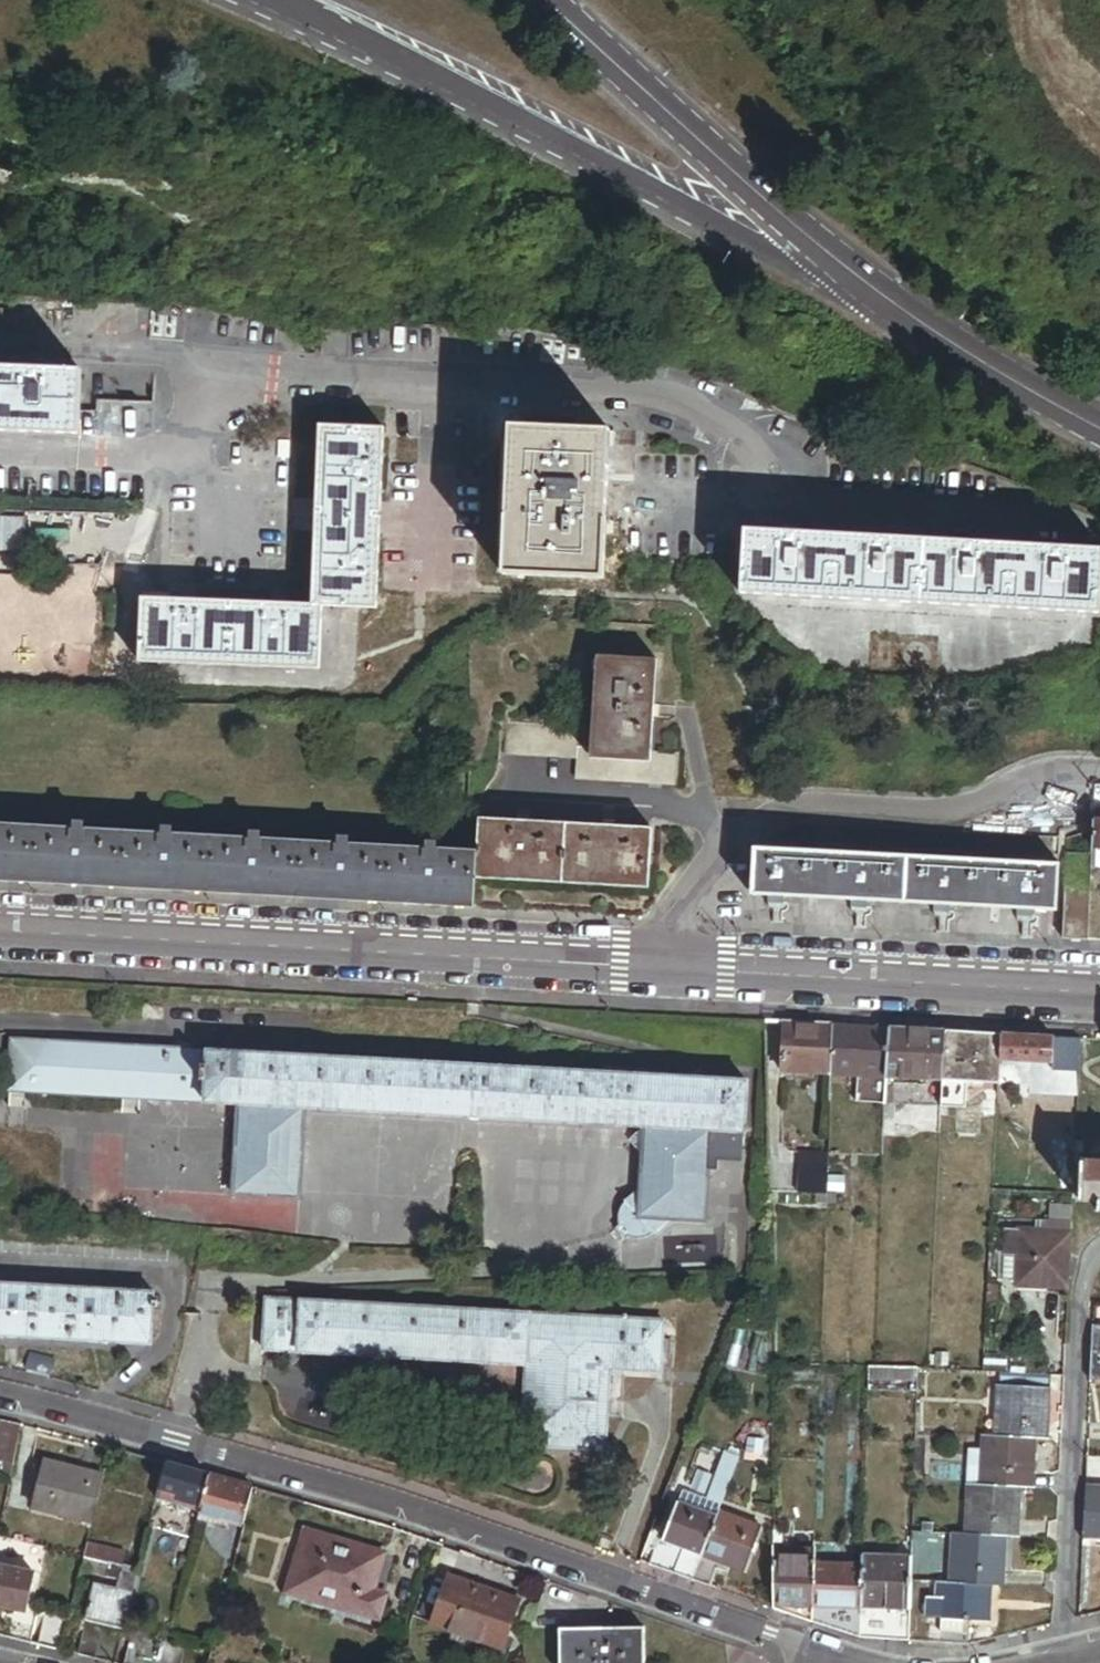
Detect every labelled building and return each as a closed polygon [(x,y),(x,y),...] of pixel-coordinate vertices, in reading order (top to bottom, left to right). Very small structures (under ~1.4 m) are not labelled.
[(0,367),(0,430),(77,433),(80,370),(0,367)] [(311,605),(320,605),(373,608),(381,428),(319,425),(311,605)] [(607,432),(509,428),(503,574),(600,578),(607,432)] [(1099,610),(1099,547),(747,528),(743,591),(1099,610)] [(317,669),(320,605),(311,605),(143,597),(140,660),(317,669)] [(594,656),(590,728),(589,757),(650,761),(650,752),(655,660),(594,656)] [(589,757),(590,728),(505,723),(503,755),(576,759),(575,780),(677,786),(678,754),(650,752),(650,761),(589,757)] [(480,819),(478,855),(476,879),(647,889),(650,829),(480,819)] [(1093,821),(1091,848),(1099,849),(1099,822),(1093,821)] [(437,853),(429,852),(349,847),(341,847),(261,842),(253,842),(172,837),(164,837),(85,832),(76,831),(0,827),(0,880),(475,908),(476,879),(478,855),(437,853)] [(891,903),(893,858),(754,851),(752,896),(768,897),(785,898),(853,901),(869,902),(891,903)] [(1063,855),(1060,939),(1088,940),(1091,856),(1063,855)] [(942,860),(893,858),(891,903),(936,905),(940,905),(942,860)] [(1058,866),(942,860),(940,905),(952,906),(1020,909),(1036,910),(1056,911),(1058,866)] [(784,906),(785,898),(768,897),(767,905),(784,906)] [(868,910),(869,902),(853,901),(852,909),(868,910)] [(952,914),(952,906),(940,905),(936,905),(936,913),(952,914)] [(1036,919),(1036,910),(1020,909),(1020,918),(1036,919)] [(833,1026),(785,1023),(783,1072),(831,1074),(833,1026)] [(888,1076),(890,1029),(833,1026),(831,1074),(857,1075),(888,1076)] [(890,1029),(888,1076),(942,1079),(944,1032),(890,1029)] [(944,1032),(942,1079),(970,1080),(999,1082),(1000,1060),(1001,1035),(944,1032)] [(1053,1037),(1001,1035),(1000,1060),(1037,1062),(1052,1062),(1053,1037)] [(1080,1039),(1053,1037),(1052,1062),(1037,1062),(1037,1069),(1078,1071),(1080,1039)] [(469,1118),(482,1119),(647,1129),(631,1143),(645,1158),(644,1187),(642,1219),(674,1221),(707,1223),(710,1171),(712,1132),(744,1134),(744,1128),(747,1082),(11,1040),(9,1091),(141,1099),(239,1104),(234,1195),(300,1199),(306,1108),(469,1118)] [(888,1076),(857,1075),(856,1103),(887,1104),(888,1076)] [(968,1107),(970,1080),(942,1079),(941,1106),(968,1107)] [(742,1163),(744,1134),(712,1132),(710,1171),(718,1171),(718,1161),(742,1163)] [(828,1154),(800,1153),(798,1194),(818,1194),(827,1194),(828,1154)] [(1080,1162),(1078,1201),(1097,1201),(1096,1212),(1099,1212),(1099,1163),(1080,1162)] [(674,1221),(642,1219),(644,1187),(628,1199),(622,1205),(620,1209),(619,1216),(618,1222),(615,1225),(617,1228),(623,1236),(627,1234),(634,1237),(640,1238),(646,1238),(654,1234),(674,1221)] [(826,1206),(827,1194),(818,1194),(817,1205),(826,1206)] [(1071,1224),(1072,1204),(1050,1202),(1049,1223),(1071,1224)] [(1071,1233),(1071,1224),(1049,1223),(1043,1223),(1043,1232),(1071,1233)] [(1019,1257),(1020,1232),(1004,1231),(1003,1255),(1019,1257)] [(1069,1289),(1071,1233),(1043,1232),(1020,1232),(1019,1257),(1019,1280),(1018,1287),(1069,1289)] [(1019,1280),(1019,1257),(1003,1255),(1000,1255),(999,1279),(1019,1280)] [(12,1259),(0,1258),(0,1310),(8,1311),(18,1312),(89,1318),(100,1319),(151,1324),(154,1287),(159,1287),(160,1281),(155,1280),(156,1272),(105,1267),(94,1266),(24,1260),(12,1259)] [(997,1289),(988,1288),(988,1300),(997,1300),(997,1289)] [(301,1357),(312,1358),(527,1369),(522,1450),(606,1455),(610,1374),(661,1377),(663,1326),(265,1305),(262,1355),(267,1355),(301,1357)] [(999,1374),(999,1387),(1054,1390),(1054,1376),(999,1374)] [(939,1635),(969,1636),(969,1623),(986,1623),(987,1588),(1002,1589),(1004,1539),(1019,1539),(1021,1489),(1035,1490),(1037,1439),(1052,1439),(1054,1390),(999,1387),(997,1437),(982,1436),(980,1487),(967,1487),(965,1537),(950,1537),(948,1586),(935,1586),(934,1601),(925,1600),(924,1620),(940,1620),(939,1635)] [(2,1421),(0,1429),(0,1462),(13,1465),(14,1464),(22,1427),(21,1426),(2,1421)] [(34,1509),(93,1524),(105,1477),(104,1477),(44,1463),(34,1509)] [(208,1476),(166,1464),(160,1489),(180,1494),(179,1499),(201,1505),(208,1476)] [(733,1476),(722,1472),(709,1499),(722,1504),(733,1476)] [(254,1489),(208,1476),(201,1505),(199,1513),(219,1518),(245,1526),(254,1489)] [(160,1489),(156,1501),(157,1501),(178,1507),(179,1499),(180,1494),(160,1489)] [(1087,1490),(1084,1542),(1099,1543),(1099,1491),(1087,1490)] [(719,1513),(722,1504),(709,1499),(696,1495),(691,1508),(717,1518),(719,1513)] [(199,1513),(201,1505),(179,1499),(178,1507),(199,1513)] [(693,1582),(702,1557),(717,1518),(691,1508),(678,1503),(664,1542),(684,1550),(674,1575),(693,1582)] [(91,1531),(92,1531),(93,1524),(34,1509),(32,1516),(91,1531)] [(219,1518),(199,1513),(197,1520),(217,1526),(219,1518)] [(717,1518),(702,1557),(720,1564),(748,1575),(764,1530),(719,1513),(717,1518)] [(785,1530),(774,1530),(774,1538),(785,1538),(785,1530)] [(338,1598),(336,1606),(379,1618),(385,1596),(372,1592),(383,1555),(306,1533),(290,1584),(338,1598)] [(815,1551),(774,1549),(775,1610),(812,1622),(813,1614),(814,1564),(815,1551)] [(864,1556),(863,1566),(912,1569),(912,1558),(864,1556)] [(720,1564),(702,1557),(693,1582),(711,1588),(720,1564)] [(138,1578),(139,1572),(100,1562),(85,1558),(78,1586),(94,1590),(95,1586),(97,1576),(121,1582),(123,1574),(138,1578)] [(863,1566),(814,1564),(813,1614),(861,1627),(863,1566)] [(26,1613),(35,1574),(0,1566),(0,1608),(26,1613)] [(912,1569),(863,1566),(861,1627),(909,1640),(912,1569)] [(133,1596),(138,1578),(123,1574),(121,1582),(118,1592),(133,1596)] [(523,1603),(454,1579),(440,1620),(456,1626),(508,1645),(523,1603)] [(288,1592),(336,1606),(338,1598),(290,1584),(288,1592)] [(124,1631),(133,1596),(118,1592),(95,1586),(94,1590),(87,1622),(124,1631)] [(62,1652),(70,1618),(46,1613),(39,1646),(62,1652)] [(861,1627),(813,1614),(812,1622),(861,1637),(861,1627)] [(508,1645),(456,1626),(451,1641),(503,1659),(508,1645)] [(85,1627),(78,1656),(97,1661),(103,1632),(85,1627)] [(861,1627),(861,1637),(909,1642),(909,1640),(861,1627)] [(560,1631),(561,1662),(645,1662),(644,1629),(560,1631)] [(167,1643),(132,1635),(126,1662),(162,1662),(167,1643)] [(167,1643),(162,1662),(184,1662),(187,1648),(167,1643)]
